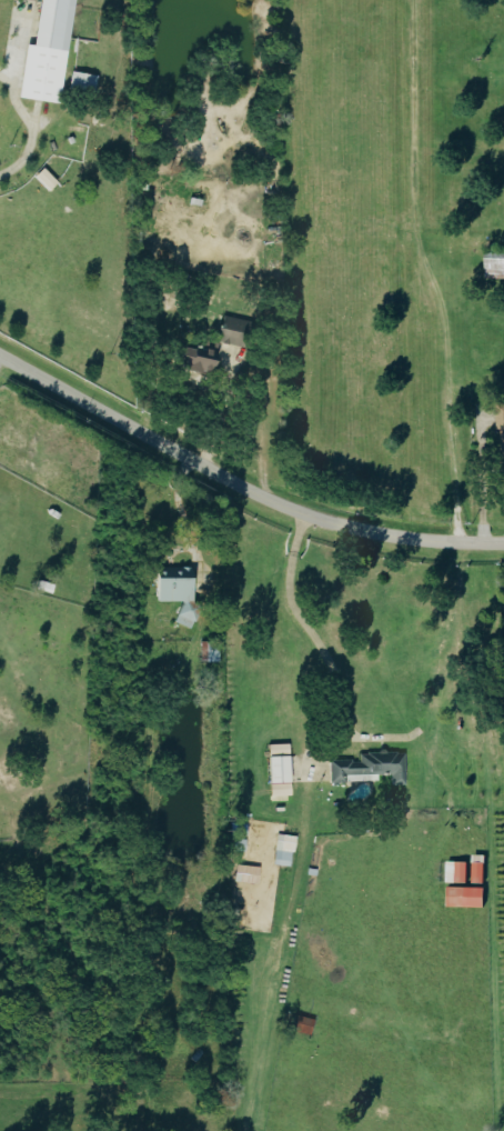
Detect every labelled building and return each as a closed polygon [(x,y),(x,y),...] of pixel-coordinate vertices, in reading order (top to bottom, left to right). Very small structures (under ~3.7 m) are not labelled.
[(32,46),(24,45),(18,98),(59,103),(71,0),(37,0),(32,46)] [(96,75),(70,72),(69,89),(94,92),(96,75)] [(34,176),(48,190),(57,182),(42,167),(34,176)] [(483,251),(483,279),(503,279),(503,250),(483,251)] [(241,318),(219,316),(216,342),(238,345),(241,318)] [(202,351),(179,346),(175,367),(209,375),(216,343),(204,340),(202,351)] [(191,568),(191,601),(157,601),(155,567),(191,568)] [(289,801),(287,744),(267,745),(269,801),(289,801)] [(330,783),(362,783),(362,775),(391,775),(391,785),(404,785),(404,753),(359,753),(359,760),(330,760),(330,783)] [(295,837),(283,835),(280,850),(276,849),(273,864),(290,867),(295,837)] [(471,884),(483,884),(484,855),(471,855),(471,884)] [(465,884),(466,863),(445,862),(445,883),(465,884)] [(291,1031),(310,1036),(313,1020),(295,1016),(291,1031)]
